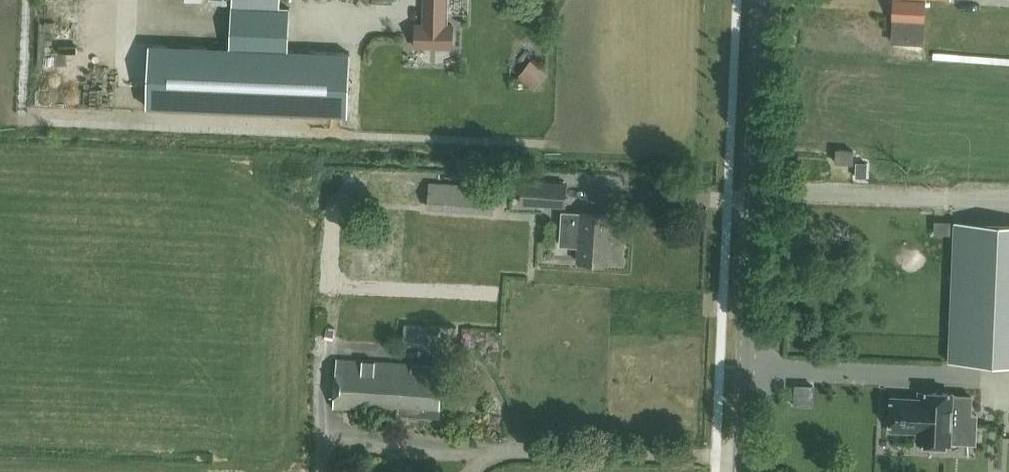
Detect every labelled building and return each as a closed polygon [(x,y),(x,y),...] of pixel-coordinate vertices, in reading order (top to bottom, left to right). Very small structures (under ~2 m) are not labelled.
[(424,24),(416,24),(416,45),(452,46),(453,25),(446,24),(446,0),(424,0),(424,24)] [(892,20),(925,22),(926,0),(893,0),(892,20)] [(499,12),(488,15),(493,30),(504,26),(499,12)] [(351,52),(149,44),(147,107),(348,115),(351,52)] [(536,66),(525,80),(536,88),(546,74),(536,66)] [(118,80),(119,94),(134,93),(133,79),(118,80)] [(837,162),(852,163),(853,151),(837,150),(837,162)] [(526,180),(525,201),(569,204),(570,182),(526,180)] [(612,214),(580,213),(561,211),(559,245),(579,246),(578,260),(609,261),(612,214)] [(398,283),(402,219),(370,217),(367,280),(398,283)] [(949,361),(1008,363),(1008,223),(955,221),(949,361)] [(398,413),(439,416),(442,366),(336,360),(334,407),(398,411),(398,413)] [(918,399),(890,398),(889,429),(917,430),(916,442),(923,442),(923,447),(943,448),(943,443),(947,443),(948,423),(968,424),(969,395),(949,395),(949,393),(918,392),(918,399)]
